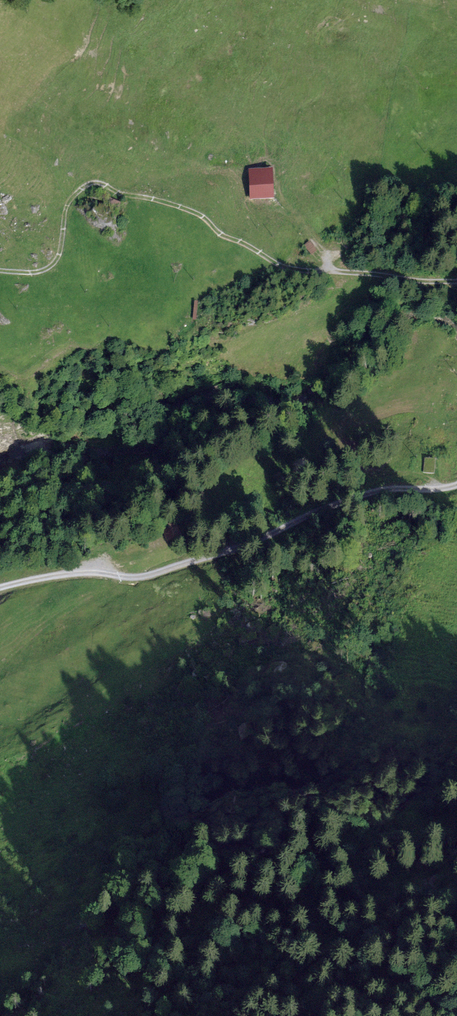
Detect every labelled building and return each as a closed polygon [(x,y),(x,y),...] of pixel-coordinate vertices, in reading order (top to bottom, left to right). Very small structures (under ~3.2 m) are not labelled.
[(281,172),(253,171),(252,204),(280,205),(281,172)]
